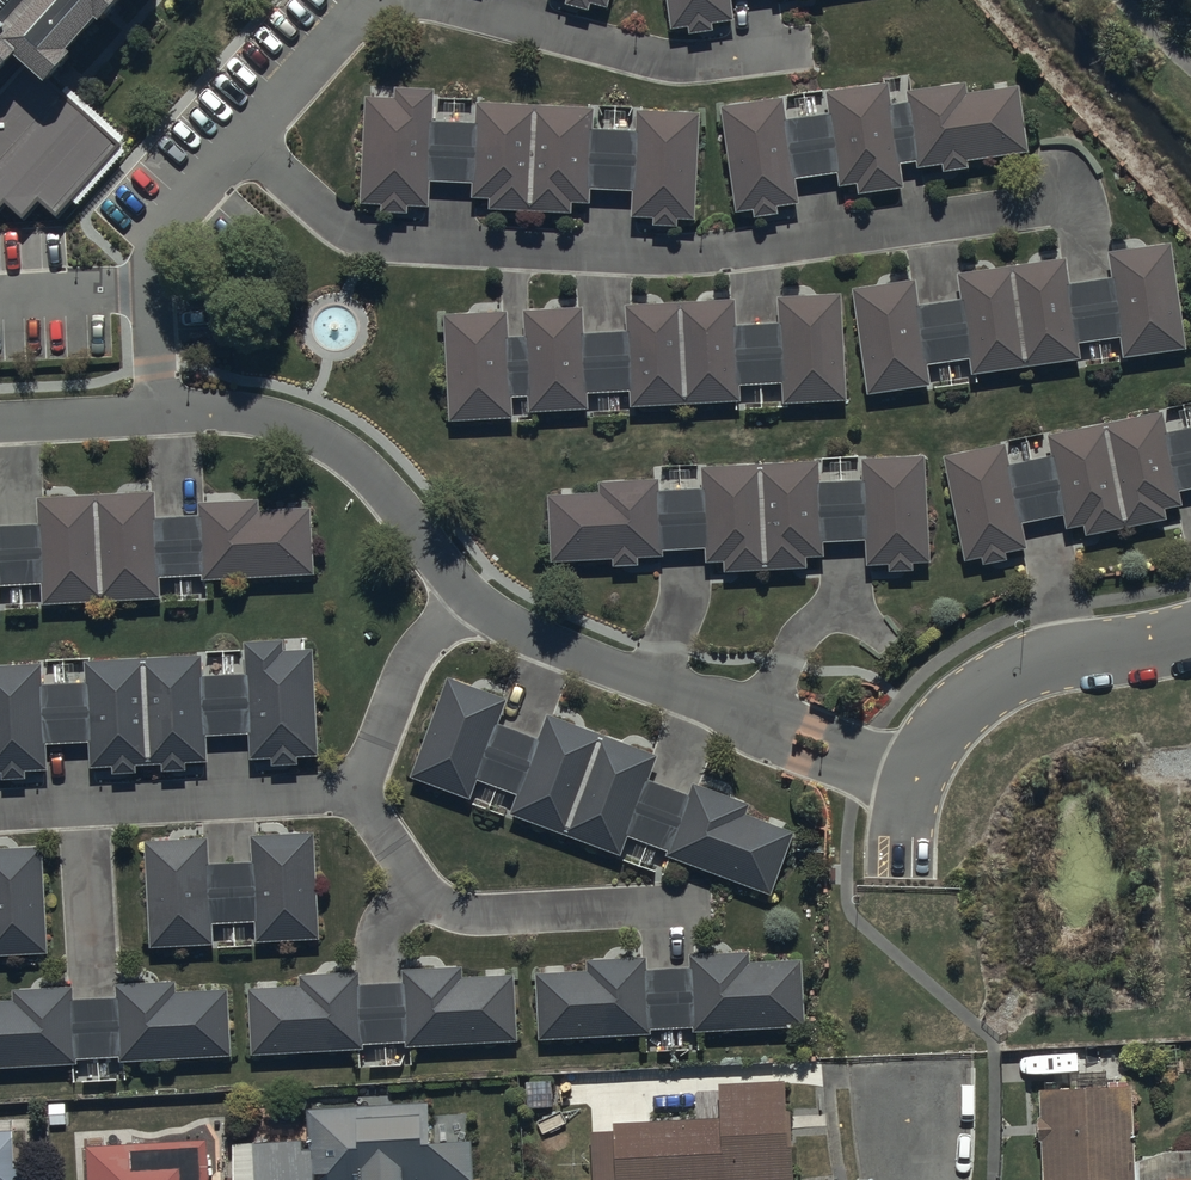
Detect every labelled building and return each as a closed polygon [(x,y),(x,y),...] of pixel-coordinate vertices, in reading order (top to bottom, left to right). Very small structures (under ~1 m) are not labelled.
[(1,81),(21,59),(51,87),(77,59),(73,54),(102,22),(105,26),(129,0),(0,0),(0,81),(1,81)] [(567,2),(566,6),(587,13),(589,6),(605,11),(608,0),(562,0),(567,2)] [(671,32),(688,30),(689,35),(714,32),(713,26),(734,23),(731,0),(667,0),(671,32)] [(799,207),(795,182),(838,176),(840,187),(858,185),(860,197),(904,192),(901,166),(918,164),(919,168),(946,165),(946,172),(968,169),(967,163),(1030,155),(1022,90),(969,97),(968,86),(907,93),(909,105),(895,107),(892,86),(829,94),(831,116),(788,121),(785,99),(721,108),(734,214),(753,212),(754,219),(777,216),(776,210),(799,207)] [(428,210),(429,183),(474,185),(473,202),(492,203),(491,214),(571,217),(571,205),(592,206),(592,192),(634,194),(633,221),(655,221),(654,228),(678,229),(678,223),(698,224),(701,117),(639,115),(638,136),(592,134),(593,111),(478,108),(477,126),(435,124),(436,94),(396,93),(396,103),(367,102),(363,206),(384,207),(384,215),(408,216),(408,209),(428,210)] [(853,294),(869,398),(932,388),(929,369),(971,362),(973,377),(1082,360),(1080,348),(1121,341),(1124,362),(1188,352),(1172,245),(1110,255),(1114,281),(1069,287),(1065,262),(958,278),(962,303),(921,309),(917,284),(853,294)] [(442,319),(448,423),(513,419),(512,399),(527,398),(528,415),(588,411),(587,397),(629,394),(630,409),(741,403),(740,388),(784,386),(785,406),(846,403),(840,297),(778,301),(779,325),(735,328),(734,303),(624,309),(626,334),(583,337),(582,312),(523,315),(525,339),(508,340),(507,315),(442,319)] [(1021,527),(1064,519),(1067,530),(1084,527),(1087,538),(1166,523),(1164,512),(1181,508),(1178,492),(1190,490),(1190,429),(1168,434),(1164,416),(1048,438),(1052,458),(1008,466),(1005,446),(943,458),(964,565),(982,561),(983,565),(1006,561),(1005,555),(1026,551),(1021,527)] [(548,498),(550,564),(612,562),(612,567),(637,566),(637,559),(663,558),(662,551),(705,550),(706,565),(725,564),(725,574),(805,571),(804,561),(823,560),(822,543),(864,542),(865,565),(889,564),(890,573),(913,572),(913,564),(929,563),(925,458),(862,461),(863,484),(821,486),(820,465),(702,469),(703,492),(659,494),(659,481),(600,483),(601,496),(548,498)] [(40,584),(40,605),(159,600),(158,578),(202,577),(203,582),(314,578),(311,508),(259,510),(259,503),(198,505),(198,518),(157,519),(156,494),(38,498),(39,523),(0,525),(0,585),(40,584)] [(6,777),(6,782),(29,782),(29,774),(49,774),(49,748),(94,748),(94,771),(118,771),(118,778),(139,778),(139,768),(166,768),(166,775),(187,775),(187,767),(210,767),(210,739),(253,739),(253,764),(276,764),(276,767),(300,767),(300,760),(321,760),(318,654),(287,655),(287,646),(250,647),(251,679),(206,680),(205,661),(89,664),(90,689),(46,690),(45,669),(0,670),(0,777),(6,777)] [(451,683),(411,782),(469,806),(477,786),(517,802),(511,819),(617,861),(625,841),(668,859),(667,860),(770,901),(795,840),(745,820),(749,811),(695,789),(689,803),(649,786),(658,762),(547,718),(537,743),(497,727),(506,705),(451,683)] [(146,841),(148,949),(215,947),(214,925),(255,924),(255,946),(319,944),(317,835),(252,837),(253,865),(209,866),(208,839),(146,841)] [(51,958),(48,850),(0,851),(0,959),(51,958)] [(540,977),(543,1043),(657,1038),(657,1032),(700,1030),(700,1036),(810,1031),(807,965),(755,967),(755,957),(693,960),(694,969),(655,971),(654,961),(591,963),(592,974),(540,977)] [(250,994),(254,1058),(367,1053),(367,1047),(409,1045),(409,1049),(519,1044),(516,979),(466,982),(466,971),(406,974),(406,987),(363,989),(362,977),(303,980),(303,991),(250,994)] [(80,1069),(79,1063),(121,1061),(122,1067),(232,1062),(229,994),(176,996),(176,984),(117,986),(118,1002),(74,1004),(73,992),(15,995),(15,1005),(0,1005),(0,1072),(80,1069)] [(527,1075),(528,1104),(554,1103),(553,1074),(527,1075)] [(595,1179),(780,1179),(796,1179),(791,1076),(721,1079),(721,1090),(695,1091),(696,1113),(616,1117),(616,1124),(593,1125),(595,1179)] [(1040,1084),(1043,1179),(1135,1179),(1132,1082),(1040,1084)] [(235,1179),(454,1179),(476,1179),(475,1133),(429,1134),(428,1099),(307,1104),(308,1136),(234,1139),(235,1179)] [(0,1127),(0,1179),(26,1179),(25,1161),(18,1161),(16,1126),(0,1127)] [(92,1179),(208,1179),(206,1135),(90,1141),(92,1179)]
